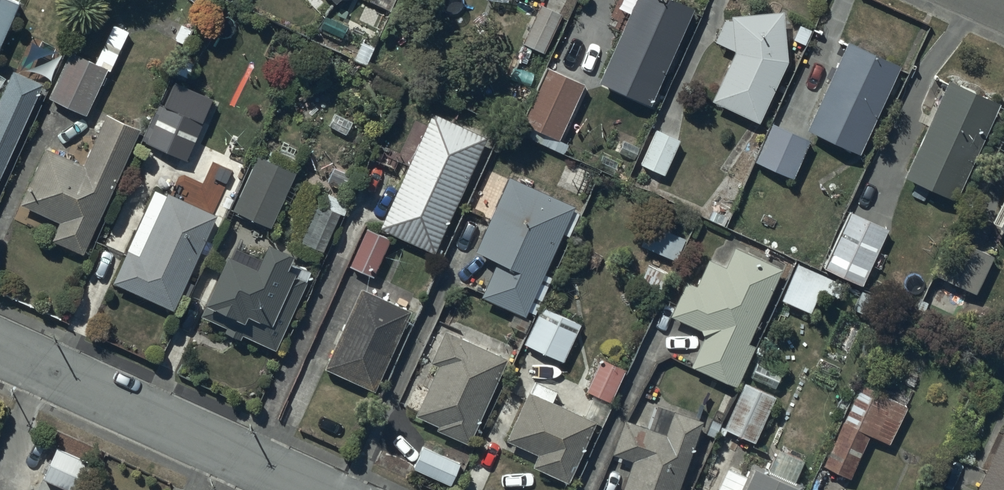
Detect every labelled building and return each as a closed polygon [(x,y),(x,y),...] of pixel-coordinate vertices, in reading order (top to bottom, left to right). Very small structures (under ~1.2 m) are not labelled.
[(19,0),(0,0),(0,42),(19,0)] [(546,0),(540,0),(522,40),(546,50),(564,8),(546,0)] [(688,0),(633,0),(599,77),(652,100),(695,3),(688,0)] [(784,5),(730,10),(730,14),(726,14),(716,37),(736,46),(712,96),(760,119),(789,58),(784,5)] [(71,47),(49,93),(87,110),(108,66),(111,68),(130,27),(114,20),(96,58),(71,47)] [(849,34),(808,124),(861,149),(868,134),(874,136),(881,119),(876,117),(887,93),(895,97),(903,80),(894,76),(902,58),(849,34)] [(546,60),(521,118),(560,135),(562,130),(575,136),(584,116),(571,111),(586,78),(546,60)] [(44,78),(14,65),(0,96),(0,172),(44,78)] [(949,76),(904,173),(954,196),(999,99),(949,76)] [(176,77),(147,138),(187,156),(204,120),(202,119),(213,95),(176,77)] [(416,118),(397,158),(408,163),(380,224),(435,250),(488,134),(473,127),(476,121),(461,114),(458,120),(433,108),(426,122),(416,118)] [(46,143),(20,199),(60,218),(52,235),(84,249),(141,124),(108,109),(85,161),(46,143)] [(812,135),(772,118),(755,156),(795,174),(812,135)] [(681,136),(656,126),(641,161),(666,172),(681,136)] [(258,150),(232,206),(271,224),(297,169),(258,150)] [(317,199),(301,236),(324,247),(340,210),(346,213),(362,176),(347,169),(336,194),(329,190),(324,202),(317,199)] [(510,172),(475,246),(498,257),(482,291),(526,311),(529,306),(536,310),(556,268),(547,264),(553,251),(559,254),(564,244),(557,241),(562,231),(570,235),(581,211),(571,207),(574,202),(510,172)] [(155,183),(112,278),(174,306),(217,211),(155,183)] [(994,219),(1003,223),(1003,198),(994,219)] [(799,256),(781,295),(811,309),(831,266),(864,281),(890,225),(850,206),(822,266),(799,256)] [(687,236),(651,220),(641,242),(677,258),(687,236)] [(392,235),(367,225),(351,263),(375,273),(392,235)] [(994,251),(948,231),(931,269),(977,289),(994,251)] [(228,244),(205,294),(210,296),(203,312),(226,323),(225,326),(241,334),(242,329),(276,345),(308,274),(294,268),(296,263),(288,260),(295,245),(269,234),(258,258),(228,244)] [(687,279),(672,312),(703,326),(704,333),(692,361),(738,382),(757,342),(752,340),(786,267),(735,243),(730,253),(717,247),(713,257),(710,256),(697,283),(687,279)] [(361,283),(324,363),(376,387),(413,306),(361,283)] [(542,303),(524,340),(563,358),(581,321),(542,303)] [(444,325),(430,358),(438,361),(416,413),(439,422),(438,426),(470,440),(508,353),(444,325)] [(529,387),(507,436),(538,450),(532,462),(570,479),(596,421),(603,424),(614,399),(612,398),(627,365),(601,353),(586,387),(595,391),(585,412),(553,398),(558,387),(537,378),(532,389),(529,387)] [(743,379),(723,424),(754,438),(751,444),(759,447),(764,435),(758,432),(776,393),(743,379)] [(862,379),(825,461),(852,474),(871,432),(890,440),(910,397),(890,388),(888,391),(862,379)] [(625,415),(613,449),(633,456),(621,489),(679,489),(704,417),(656,400),(648,423),(625,415)] [(974,488),(979,489),(1003,489),(1003,424),(974,488)] [(460,459),(422,443),(413,463),(451,480),(460,459)] [(57,444),(42,475),(74,489),(78,489),(92,460),(57,444)] [(716,489),(798,489),(803,479),(754,456),(746,472),(728,464),(716,489)] [(843,489),(821,480),(816,489),(843,489)]
